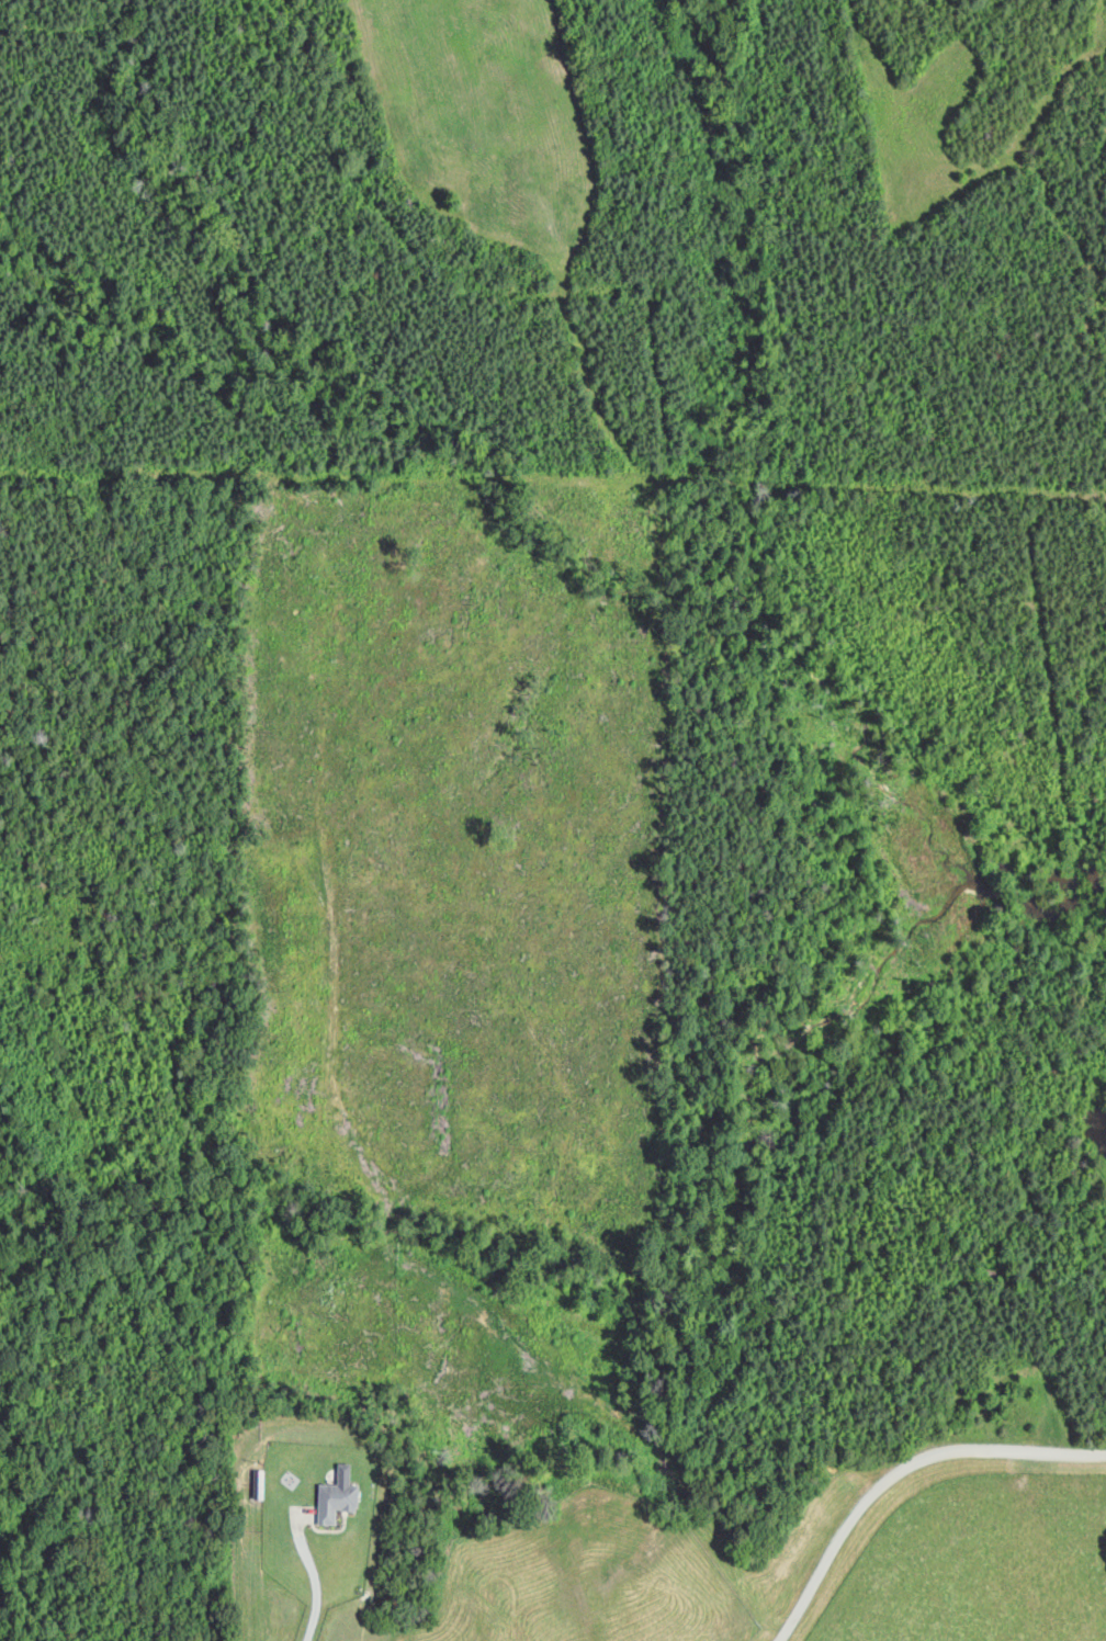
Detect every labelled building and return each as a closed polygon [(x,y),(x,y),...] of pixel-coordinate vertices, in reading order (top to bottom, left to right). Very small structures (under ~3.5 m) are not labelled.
[(322,1524),(339,1525),(340,1510),(362,1511),(362,1484),(355,1484),(355,1463),(342,1463),(342,1483),(323,1483),(322,1524)]
